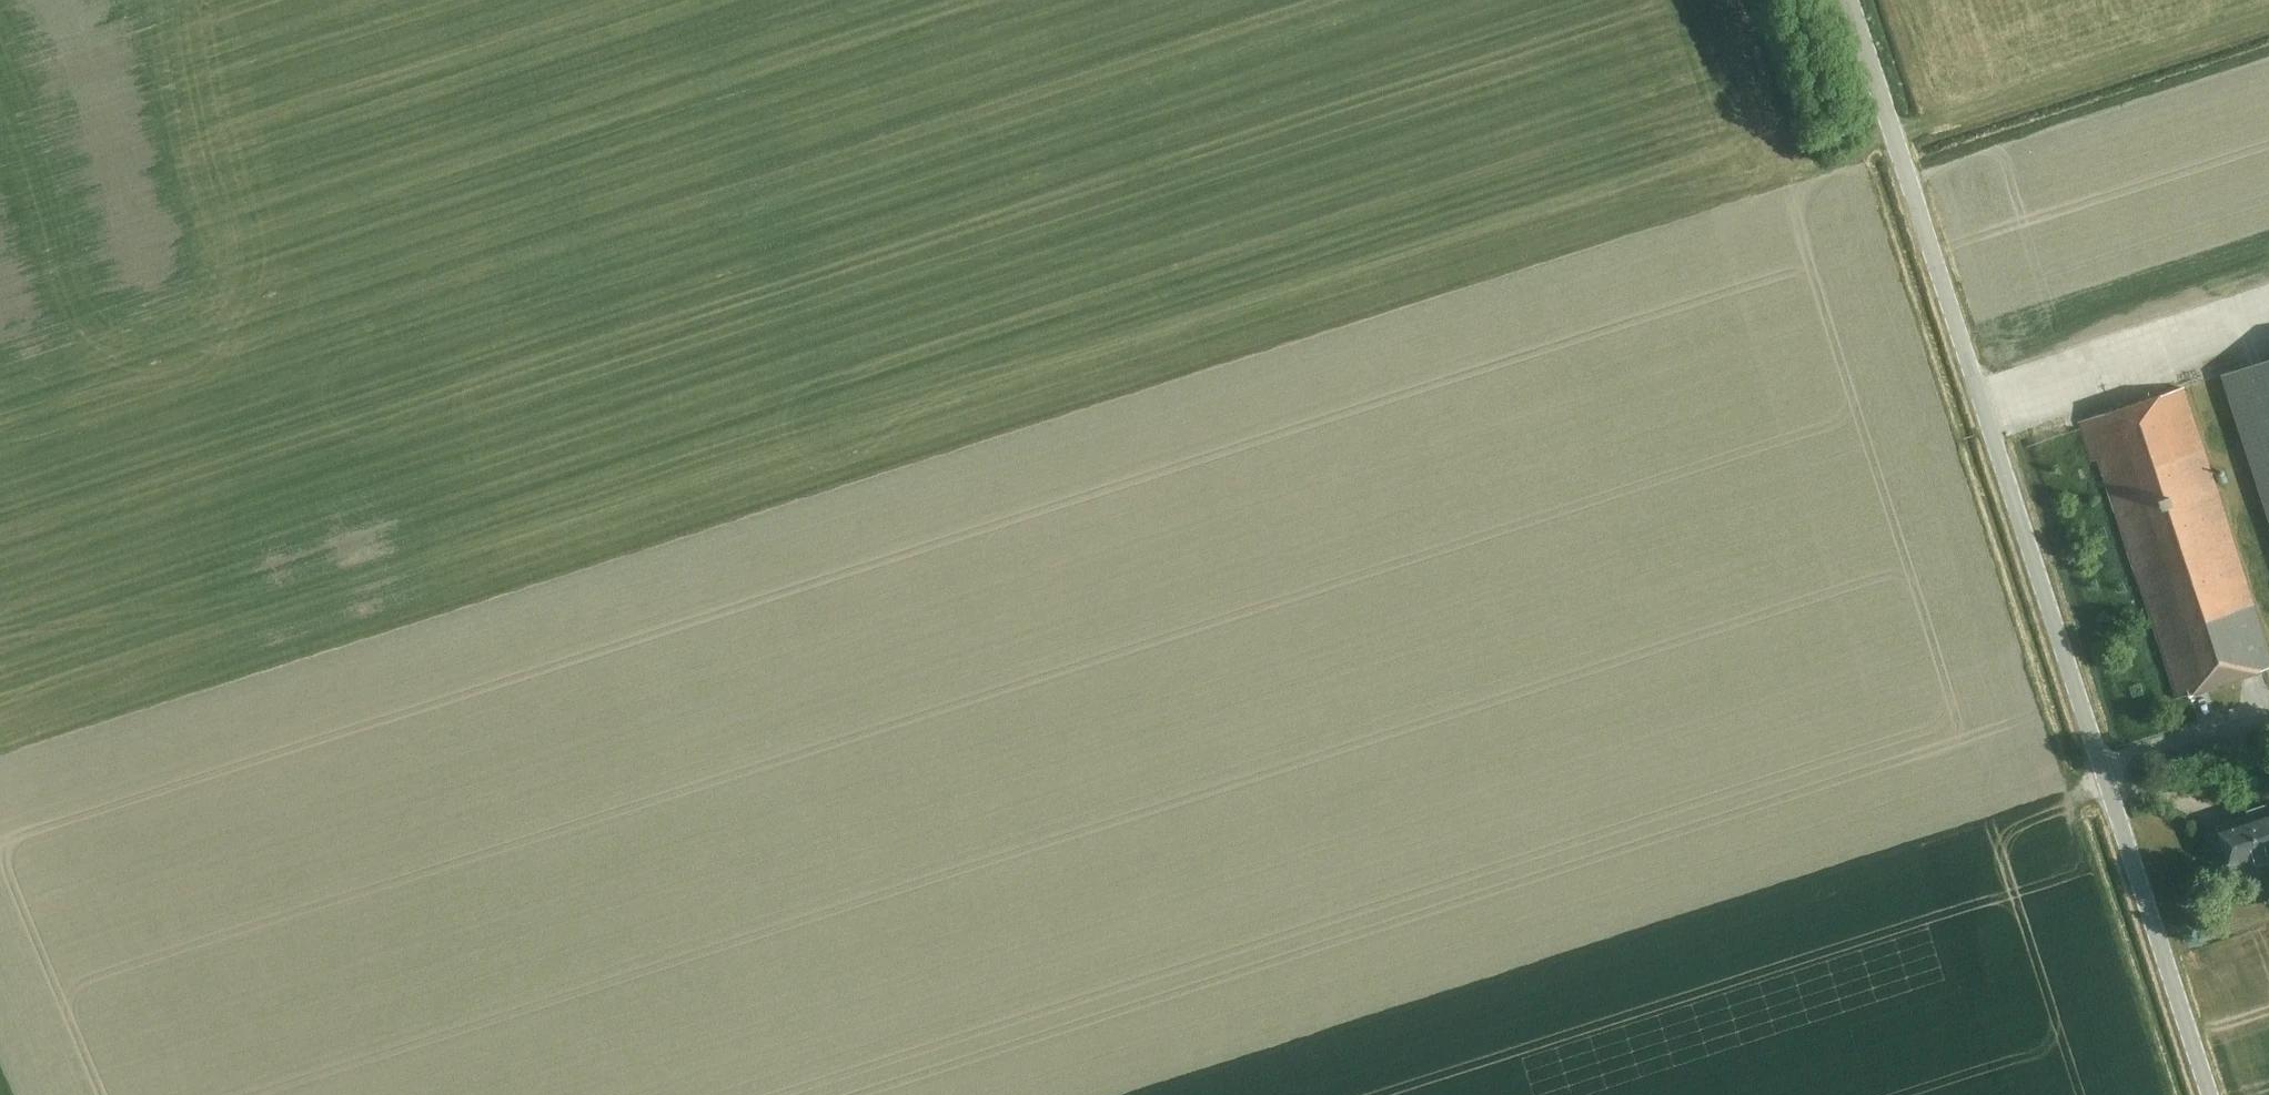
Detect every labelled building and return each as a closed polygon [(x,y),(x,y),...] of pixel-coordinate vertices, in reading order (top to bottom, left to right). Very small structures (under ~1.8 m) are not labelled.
[(2223,373),(2268,515),(2268,358),(2223,373)] [(2182,387),(2079,421),(2092,460),(2097,459),(2177,698),(2268,667),(2268,648),(2182,387)] [(2249,812),(2250,816),(2218,827),(2231,869),(2252,862),(2259,866),(2268,863),(2268,862),(2268,806),(2249,812)]
